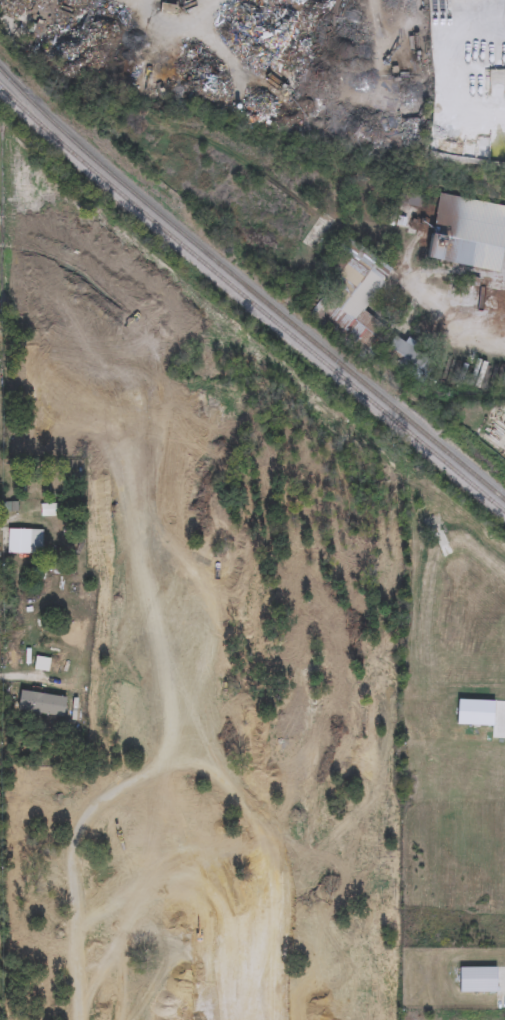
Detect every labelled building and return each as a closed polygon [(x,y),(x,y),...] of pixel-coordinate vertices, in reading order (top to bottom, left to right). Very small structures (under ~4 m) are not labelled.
[(438,195),(504,207),(504,236),(498,274),(421,260),(427,231),(405,227),(408,210),(419,212),(422,197),(437,199),(438,195)] [(389,273),(361,313),(386,330),(365,361),(305,319),(354,249),(389,273)] [(404,339),(416,348),(404,363),(384,348),(393,337),(401,343),(404,339)] [(41,529),(41,554),(7,554),(7,529),(41,529)]
